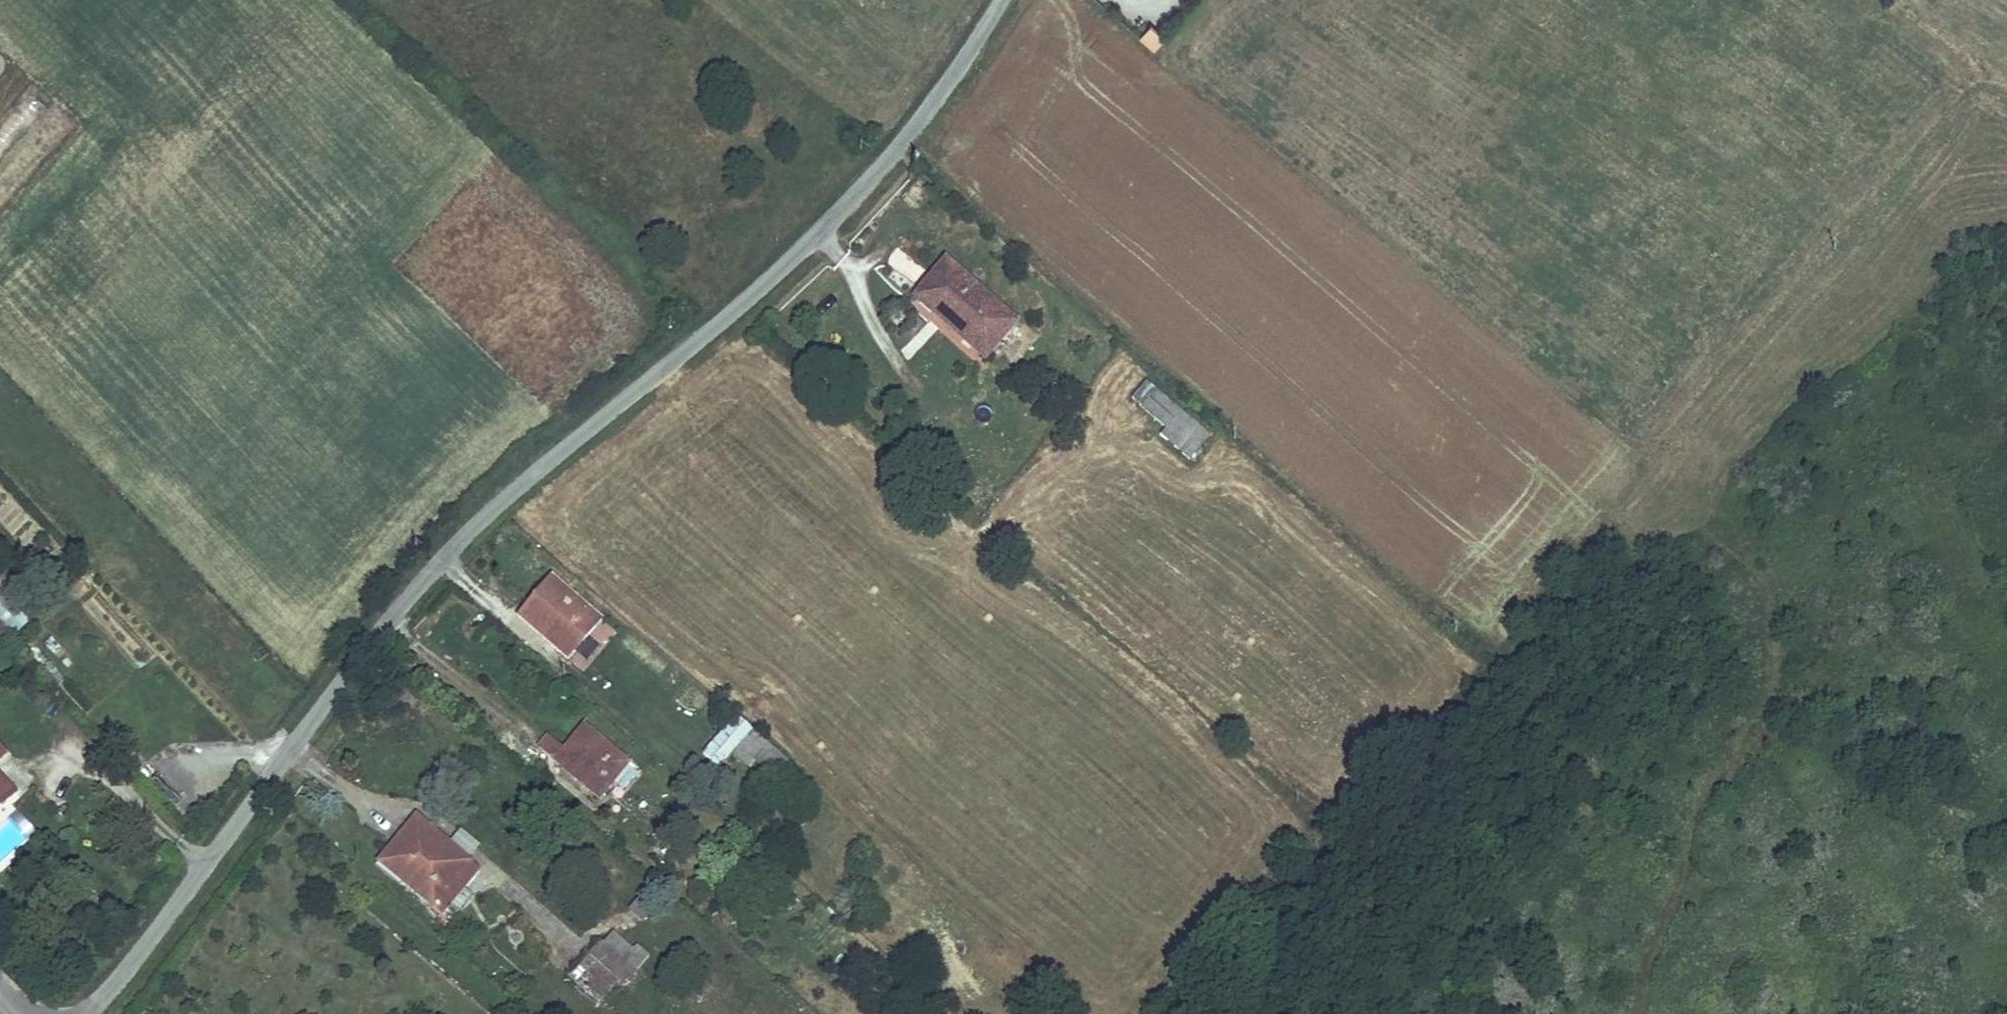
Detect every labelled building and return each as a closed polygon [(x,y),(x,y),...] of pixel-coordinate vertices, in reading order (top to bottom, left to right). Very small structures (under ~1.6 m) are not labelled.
[(1146,25),(1137,39),(1153,50),(1163,37),(1146,25)] [(40,106),(22,92),(0,120),(0,157),(40,106)] [(1016,310),(947,258),(919,291),(985,347),(1016,310)] [(1187,409),(1162,389),(1149,404),(1174,425),(1187,409)] [(608,620),(543,562),(517,590),(581,649),(608,620)] [(701,754),(717,769),(729,757),(763,789),(787,764),(737,716),(701,754)] [(634,759),(591,720),(563,751),(607,791),(634,759)] [(6,798),(13,793),(0,777),(0,790),(6,798)] [(473,850),(420,809),(389,842),(442,884),(473,850)] [(600,936),(642,970),(653,957),(613,923),(600,936)] [(619,994),(642,970),(600,936),(577,961),(619,994)]
